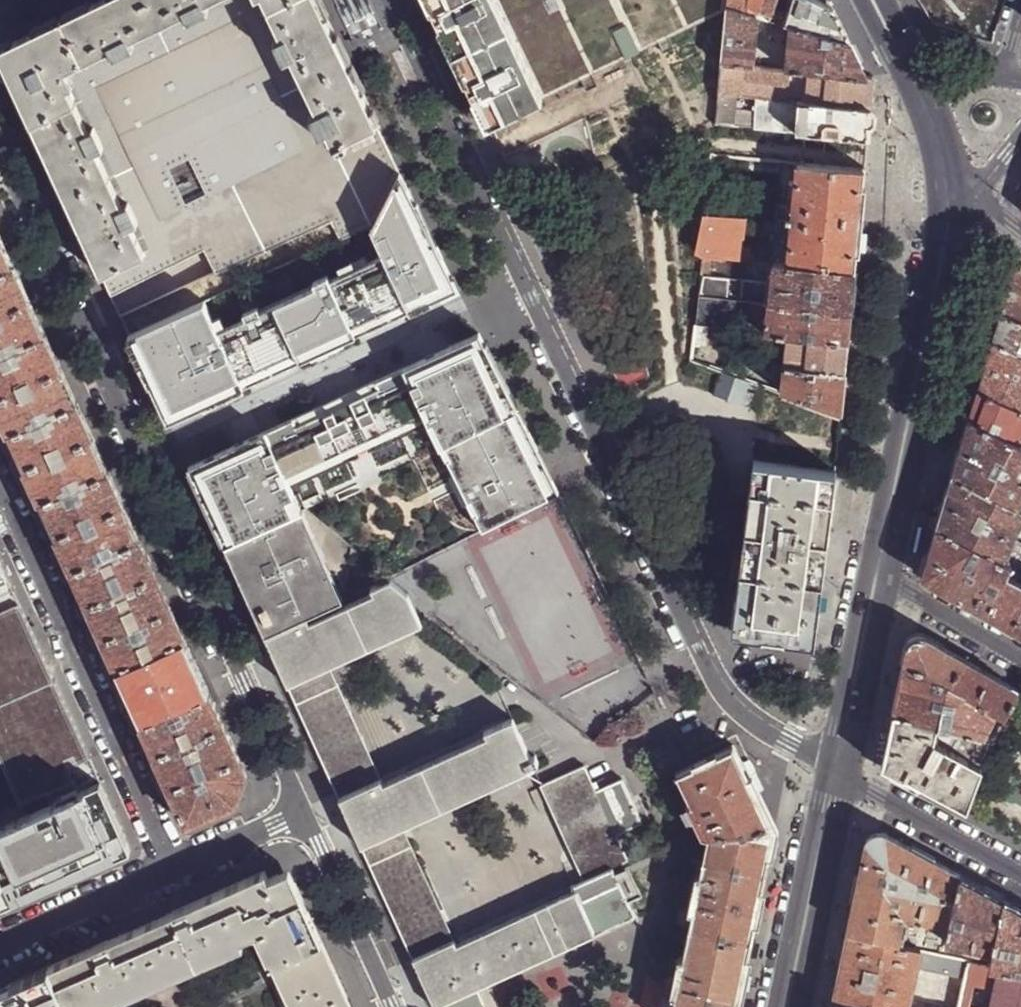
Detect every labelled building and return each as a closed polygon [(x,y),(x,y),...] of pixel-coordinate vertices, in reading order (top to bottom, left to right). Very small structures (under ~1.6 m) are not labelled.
[(111,298),(206,252),(218,276),(333,224),(342,243),(371,230),(372,232),(401,174),(392,156),(342,53),(317,0),(103,0),(57,22),(0,49),(0,56),(60,187),(111,298)] [(434,6),(431,0),(425,0),(431,13),(432,12),(441,30),(440,31),(465,84),(467,83),(475,101),(474,101),(487,129),(493,127),(479,97),(471,81),(456,51),(444,27),(436,10),(434,6)] [(434,6),(436,10),(444,27),(456,51),(471,81),(479,97),(493,127),(543,102),(494,0),(431,0),(434,6)] [(783,26),(849,43),(841,27),(833,10),(812,0),(726,0),(725,10),(757,19),(783,26)] [(1005,0),(893,0),(893,4),(936,2),(937,33),(1006,31),(1005,0)] [(752,68),(757,19),(725,10),(725,16),(721,65),(752,68)] [(849,43),(783,26),(783,32),(789,33),(787,71),(867,78),(866,77),(855,55),(849,43)] [(612,34),(627,62),(641,55),(627,27),(612,34)] [(670,41),(660,46),(664,55),(674,50),(670,41)] [(874,78),(866,77),(867,78),(787,71),(752,68),(721,65),(719,95),(737,96),(756,99),(872,109),(873,92),(874,78)] [(594,78),(582,84),(586,93),(598,88),(594,78)] [(734,127),(737,96),(719,95),(716,126),(734,127)] [(872,109),(756,99),(753,129),(770,131),(780,132),(869,140),(871,122),(872,109)] [(791,180),(788,206),(776,204),(775,219),(787,221),(784,248),(790,249),(789,265),(856,273),(858,255),(862,214),(864,188),(866,170),(802,165),(798,164),(797,180),(791,180)] [(460,288),(401,174),(372,232),(382,251),(228,322),(217,299),(132,338),(169,421),(460,288)] [(697,254),(704,259),(723,260),(740,261),(741,254),(743,240),(727,238),(730,218),(708,217),(708,218),(705,218),(697,254)] [(743,240),(747,219),(730,218),(727,238),(743,240)] [(30,301),(0,237),(0,315),(30,301)] [(741,254),(740,261),(753,262),(754,254),(741,254)] [(1002,313),(1020,322),(1020,257),(1018,255),(1018,257),(1012,277),(1008,289),(1002,313)] [(854,293),(856,273),(789,265),(774,264),(774,284),(702,278),(699,298),(772,303),(852,313),(854,293)] [(772,303),(699,298),(696,327),(713,329),(789,337),(849,343),(850,326),(852,313),(772,303)] [(61,371),(30,301),(0,315),(0,398),(61,371)] [(1002,313),(999,321),(993,341),(1020,354),(1020,322),(1002,313)] [(190,467),(225,547),(305,510),(441,448),(482,532),(559,494),(482,333),(190,467)] [(847,359),(849,343),(789,337),(786,367),(846,373),(847,359)] [(978,390),(1020,409),(1020,354),(993,341),(985,367),(978,390)] [(844,389),(846,373),(786,367),(783,394),(782,395),(842,415),(844,389)] [(8,436),(77,404),(61,371),(0,398),(0,417),(0,418),(8,436)] [(750,411),(760,386),(720,371),(710,396),(750,411)] [(970,420),(1018,445),(1020,439),(1020,409),(978,390),(975,403),(970,420)] [(16,452),(24,470),(92,438),(77,404),(8,436),(16,452)] [(953,475),(1016,507),(1020,497),(1020,446),(1018,445),(970,420),(960,452),(953,475)] [(32,488),(40,504),(108,472),(92,438),(24,470),(32,488)] [(754,462),(742,556),(733,628),(813,638),(815,638),(826,555),(836,473),(754,462)] [(48,523),(55,539),(123,507),(108,472),(40,504),(48,523)] [(937,527),(1000,560),(1010,539),(1020,513),(1020,510),(1016,507),(953,475),(944,506),(937,527)] [(123,507),(55,539),(65,559),(71,573),(139,541),(123,507)] [(305,510),(225,547),(247,594),(258,617),(267,637),(308,619),(347,601),(346,599),(305,510)] [(924,578),(988,615),(1004,579),(1010,566),(1000,560),(937,527),(931,548),(923,576),(924,578)] [(1000,560),(1010,566),(1020,571),(1020,544),(1010,539),(1000,560)] [(80,591),(86,607),(155,575),(145,555),(139,541),(71,573),(80,591)] [(0,561),(0,584),(9,580),(0,561)] [(95,626),(103,641),(170,610),(162,592),(155,575),(86,607),(95,626)] [(988,615),(1020,634),(1020,583),(1015,580),(1013,583),(1004,579),(988,615)] [(9,580),(0,584),(0,762),(25,817),(100,782),(9,580)] [(326,694),(318,674),(331,668),(424,626),(410,595),(392,581),(381,586),(384,591),(310,624),(308,619),(267,637),(266,638),(278,664),(288,687),(289,687),(298,706),(326,694)] [(111,659),(116,671),(184,639),(170,610),(103,641),(111,659)] [(1003,718),(1018,691),(925,637),(921,635),(914,635),(908,639),(906,645),(898,686),(892,713),(938,725),(962,732),(979,737),(982,737),(994,715),(1003,718)] [(116,671),(141,727),(210,696),(188,647),(184,639),(116,671)] [(298,706),(340,799),(382,780),(331,668),(318,674),(326,694),(298,706)] [(153,751),(155,757),(223,726),(210,696),(141,727),(144,733),(153,751)] [(896,771),(967,811),(982,769),(955,754),(933,742),(938,725),(892,713),(889,731),(885,750),(888,750),(892,751),(891,761),(899,765),(896,771)] [(400,854),(391,835),(404,829),(536,769),(513,720),(485,733),(487,738),(384,784),(382,780),(340,799),(362,848),(371,867),(400,854)] [(962,732),(938,725),(933,742),(955,754),(962,732)] [(223,726),(155,757),(170,790),(238,759),(223,726)] [(955,754),(982,769),(993,740),(992,740),(982,737),(977,747),(974,745),(979,737),(962,732),(955,754)] [(700,836),(708,838),(703,861),(765,873),(770,847),(774,830),(732,747),(676,774),(691,804),(685,806),(700,836)] [(246,776),(238,759),(170,790),(186,826),(216,813),(236,803),(246,776)] [(613,868),(628,861),(617,836),(643,824),(623,780),(596,792),(585,767),(541,787),(584,882),(613,868)] [(131,850),(100,782),(25,817),(0,828),(0,908),(131,850)] [(455,941),(404,829),(391,835),(400,854),(371,867),(395,919),(423,906),(442,946),(455,941)] [(924,924),(925,919),(950,925),(960,876),(881,832),(878,832),(872,834),(867,839),(847,934),(897,945),(902,920),(907,922),(902,946),(943,955),(948,930),(924,924)] [(703,861),(700,876),(695,875),(687,912),(692,913),(689,929),(751,942),(758,907),(765,873),(703,861)] [(415,963),(434,1006),(485,1006),(478,990),(637,917),(613,868),(584,882),(571,887),(574,892),(459,945),(455,941),(442,946),(423,906),(395,919),(415,963)] [(346,995),(314,925),(289,870),(268,879),(265,872),(207,898),(61,963),(0,990),(0,999),(3,1006),(87,1006),(254,932),(288,1006),(352,1006),(346,995)] [(943,955),(968,960),(972,961),(973,955),(967,954),(969,946),(992,951),(1004,900),(960,876),(950,925),(948,930),(943,955)] [(990,965),(998,966),(1020,971),(1020,909),(1004,900),(992,951),(990,965)] [(948,930),(950,925),(925,919),(924,924),(948,930)] [(902,920),(897,945),(902,946),(907,922),(902,920)] [(751,942),(689,929),(683,958),(678,957),(669,997),(675,998),(673,1006),(738,1006),(741,993),(751,942)] [(832,1006),(908,1006),(917,967),(964,978),(968,960),(943,955),(902,946),(897,945),(847,934),(839,974),(832,1006)] [(958,1006),(989,1006),(998,966),(990,965),(972,961),(968,960),(964,978),(958,1006)] [(989,1006),(1020,1006),(1020,971),(998,966),(989,1006)]
